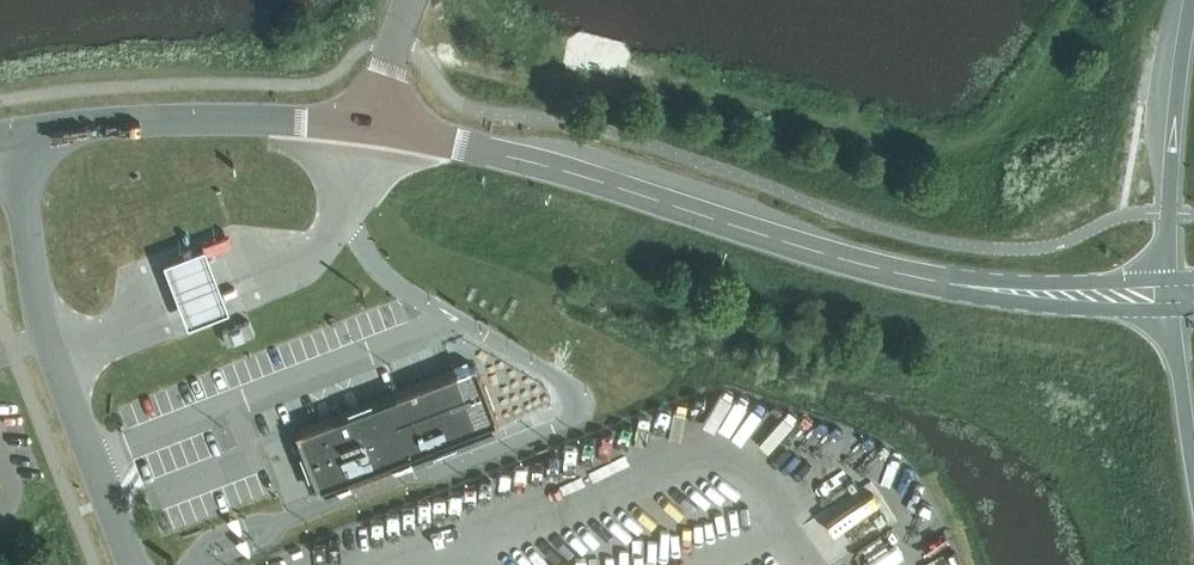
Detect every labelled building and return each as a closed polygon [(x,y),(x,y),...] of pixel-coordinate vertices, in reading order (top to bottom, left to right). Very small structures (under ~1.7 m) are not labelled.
[(202,248),(160,263),(182,325),(223,310),(202,248)] [(223,329),(228,342),(255,333),(249,319),(223,329)] [(481,368),(489,354),(468,343),(460,357),(481,368)] [(409,457),(473,433),(481,430),(478,422),(477,422),(458,371),(304,430),(304,429),(296,432),(299,441),(299,440),(319,492),(338,485),(339,490),(350,486),(348,481),(393,463),(395,469),(411,462),(409,457)]
